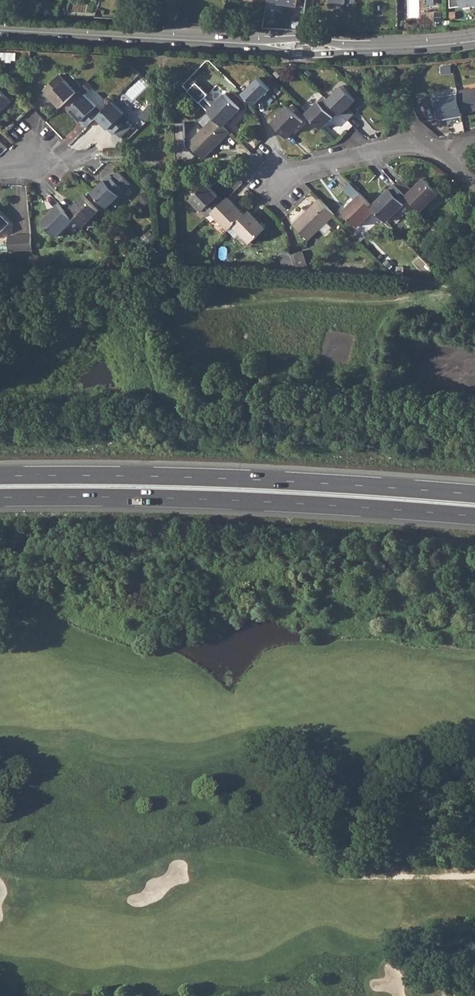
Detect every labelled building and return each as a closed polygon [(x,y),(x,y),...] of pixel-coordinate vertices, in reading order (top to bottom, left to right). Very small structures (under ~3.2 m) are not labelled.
[(44,90),(61,107),(77,91),(60,75),(44,90)] [(188,90),(192,94),(200,86),(196,82),(188,90)] [(327,99),(338,111),(348,121),(354,115),(348,108),(356,100),(343,85),(327,99)] [(240,108),(225,93),(212,105),(204,97),(208,94),(200,86),(192,94),(208,110),(214,116),(223,125),(240,108)] [(457,90),(458,93),(462,112),(474,109),(474,87),(457,90)] [(11,101),(0,90),(0,112),(11,101)] [(308,110),(322,96),(318,91),(304,105),(308,110)] [(70,109),(86,126),(97,116),(102,111),(85,93),(70,109)] [(462,112),(458,93),(434,98),(438,118),(462,114),(462,112)] [(323,96),(306,113),(321,128),(338,111),(327,99),(323,96)] [(102,111),(97,116),(113,133),(116,131),(120,136),(132,125),(127,120),(129,118),(112,101),(102,111)] [(288,105),(271,123),(286,137),(303,121),(288,105)] [(223,125),(214,116),(189,142),(204,157),(229,131),(223,125)] [(184,122),(174,122),(177,159),(193,158),(196,154),(186,145),(184,122)] [(110,175),(93,192),(108,207),(124,190),(110,175)] [(411,188),(406,194),(410,198),(421,209),(439,192),(424,177),(411,188)] [(394,182),(372,205),(375,208),(386,220),(410,198),(406,194),(396,183),(394,182)] [(191,198),(207,215),(211,211),(223,200),(206,183),(191,198)] [(372,205),(360,193),(343,210),(358,225),(375,208),(372,205)] [(85,194),(67,212),(74,219),(82,227),(99,209),(85,194)] [(223,200),(211,211),(229,228),(233,224),(244,214),(227,196),(223,200)] [(334,213),(319,198),(293,223),(308,238),(334,213)] [(67,212),(58,203),(42,220),(58,235),(74,219),(67,212)] [(244,214),(233,224),(250,241),(266,226),(249,209),(244,214)] [(31,235),(9,236),(9,250),(33,249),(31,235)] [(187,248),(180,241),(175,246),(181,253),(187,248)] [(279,253),(284,267),(296,268),(291,253),(290,250),(279,253)] [(303,250),(291,253),(296,268),(309,268),(303,250)]
